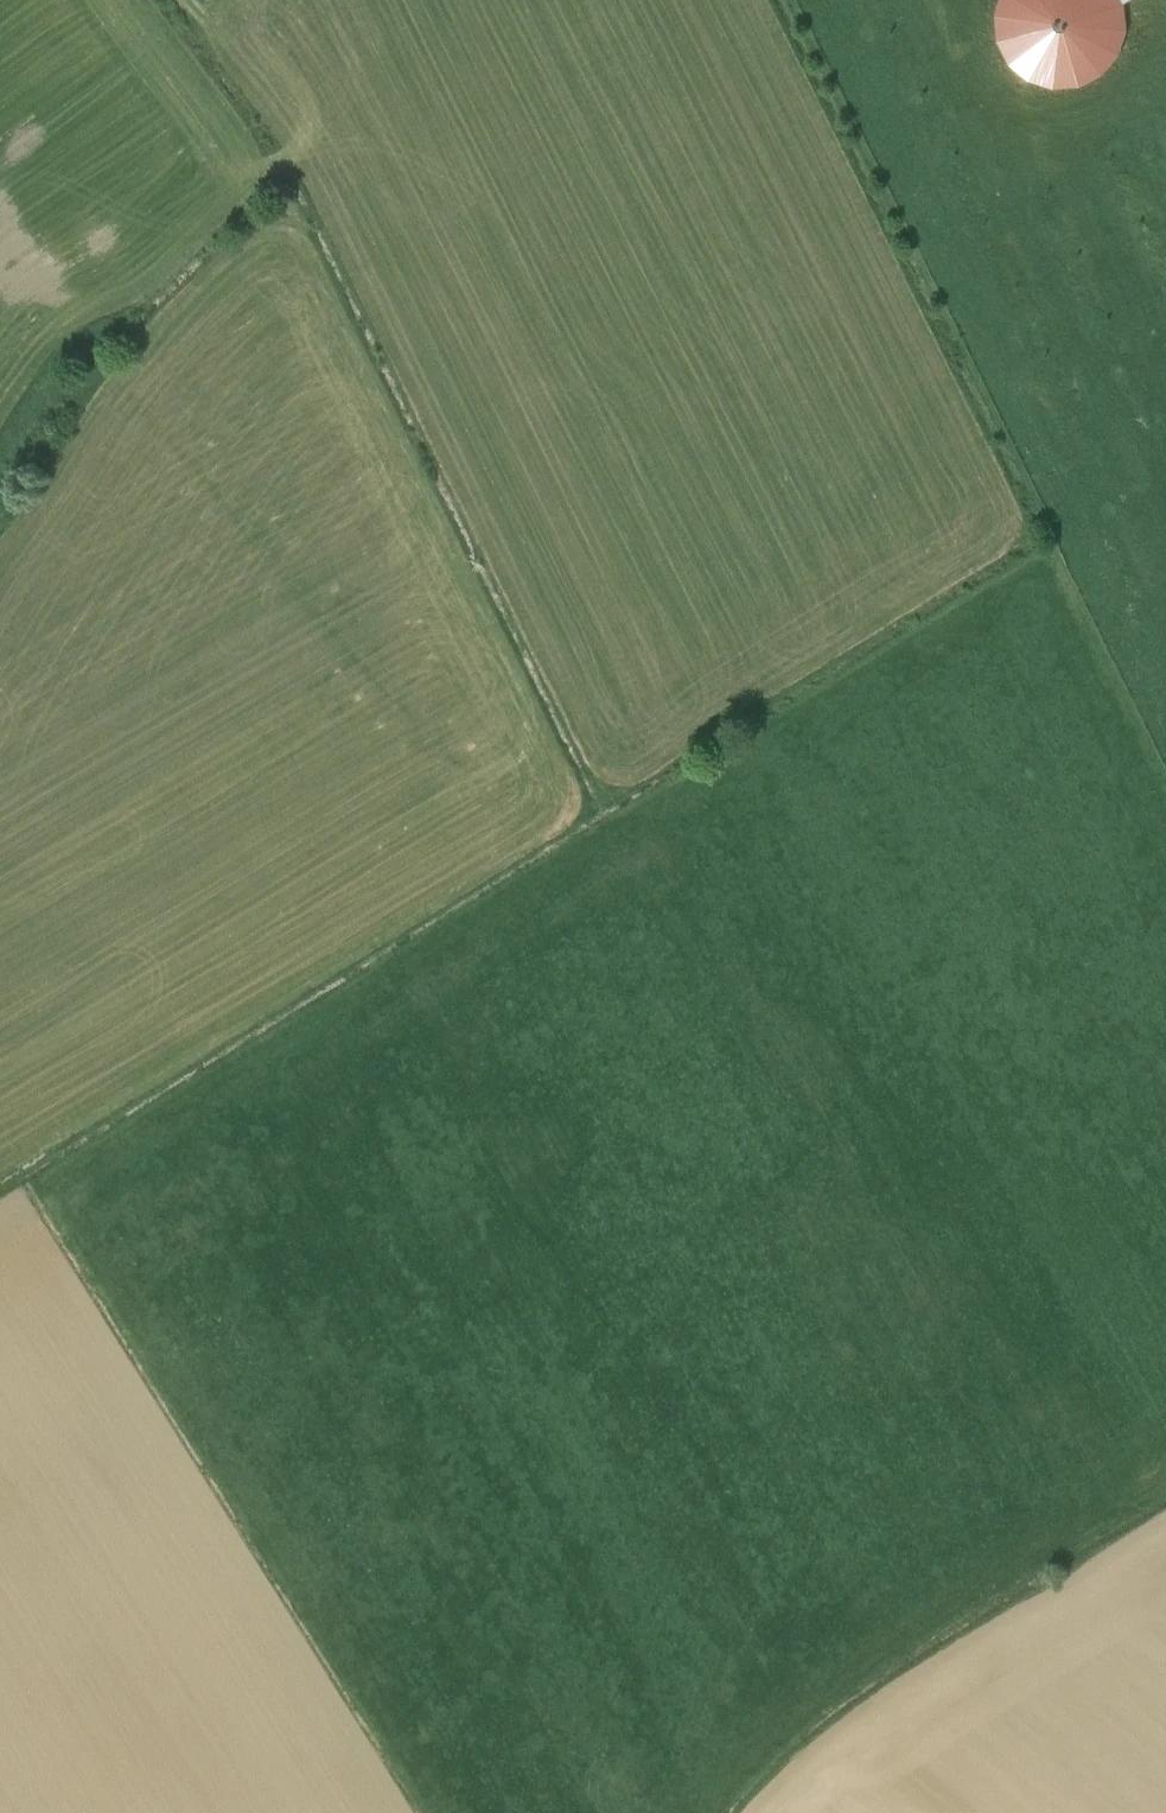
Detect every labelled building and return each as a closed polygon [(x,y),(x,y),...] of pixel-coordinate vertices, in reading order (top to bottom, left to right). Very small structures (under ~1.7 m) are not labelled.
[(996,15),(998,39),(1009,60),(1022,72),(1027,76),(1050,84),(1074,82),(1095,71),(1111,53),(1119,30),(1116,6),(1129,0),(1001,0),(996,15)]
